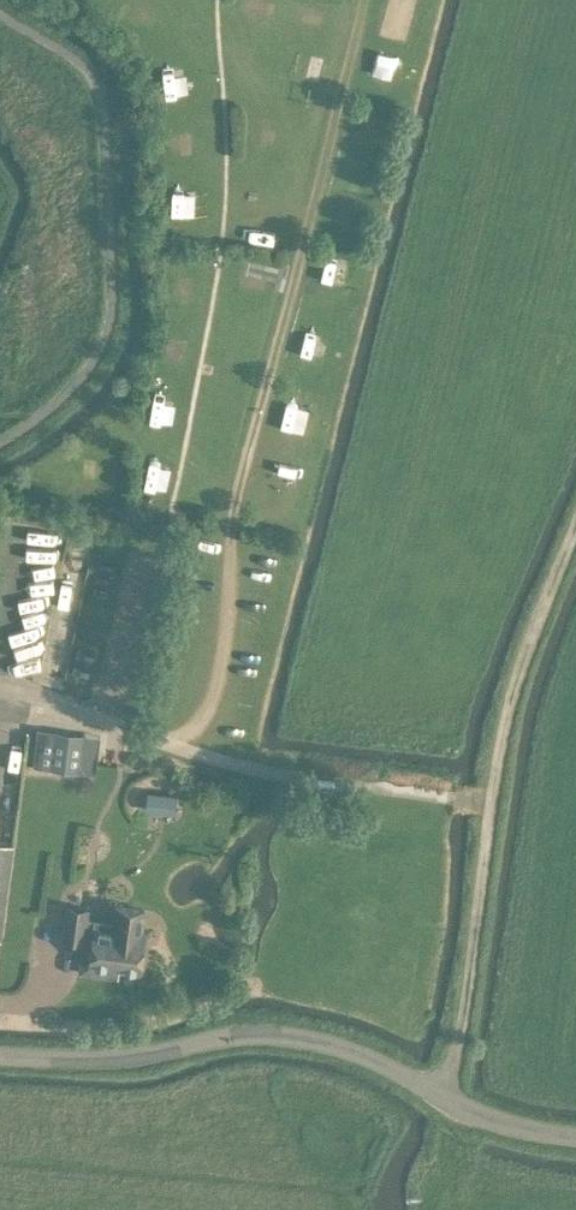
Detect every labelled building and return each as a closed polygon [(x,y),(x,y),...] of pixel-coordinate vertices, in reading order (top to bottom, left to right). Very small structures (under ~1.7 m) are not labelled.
[(322,276),(346,282),(351,261),(328,255),(322,276)] [(32,766),(78,771),(83,735),(37,729),(32,766)] [(155,810),(157,793),(147,792),(145,809),(155,810)] [(9,843),(0,842),(0,920),(9,843)] [(63,939),(85,940),(87,905),(65,904),(63,939)] [(118,906),(113,929),(97,926),(90,965),(140,974),(147,936),(139,934),(144,911),(118,906)]
